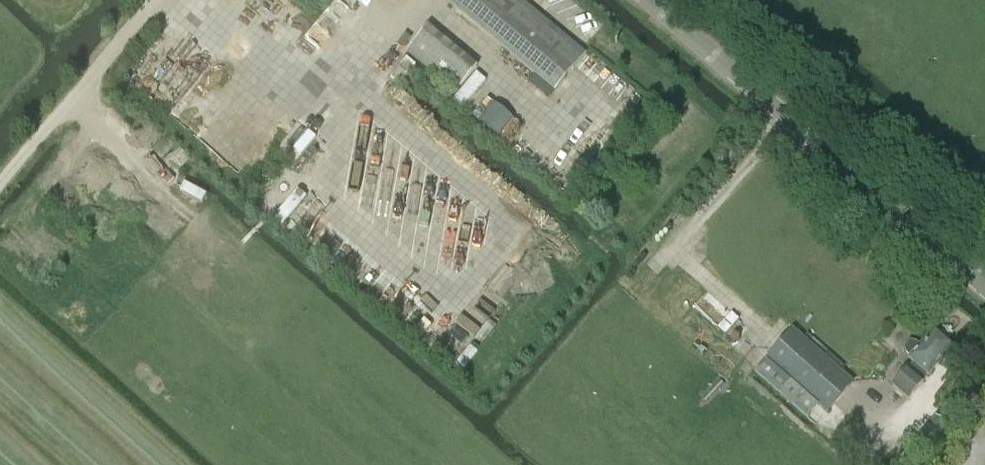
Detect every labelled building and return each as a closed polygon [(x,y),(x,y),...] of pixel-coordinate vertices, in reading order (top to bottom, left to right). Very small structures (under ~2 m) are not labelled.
[(521,0),(450,0),(447,3),(555,93),(587,54),(521,0)] [(477,67),(428,26),(406,53),(455,94),(477,67)] [(400,82),(413,65),(406,59),(392,76),(400,82)] [(476,75),(452,103),(461,110),(485,82),(476,75)] [(488,99),(473,118),(479,123),(494,104),(488,99)] [(514,121),(499,140),(505,145),(520,127),(514,121)] [(301,183),(275,215),(285,223),(311,191),(301,183)] [(731,314),(718,328),(725,334),(738,320),(731,314)] [(853,383),(793,330),(767,360),(827,413),(853,383)] [(906,354),(910,358),(909,359),(914,363),(900,378),(901,378),(893,387),(908,400),(915,391),(916,391),(923,382),(921,380),(926,374),(929,376),(952,350),(932,332),(920,346),(916,342),(909,341),(904,348),(906,354)] [(924,460),(950,430),(935,418),(909,447),(924,460)]
